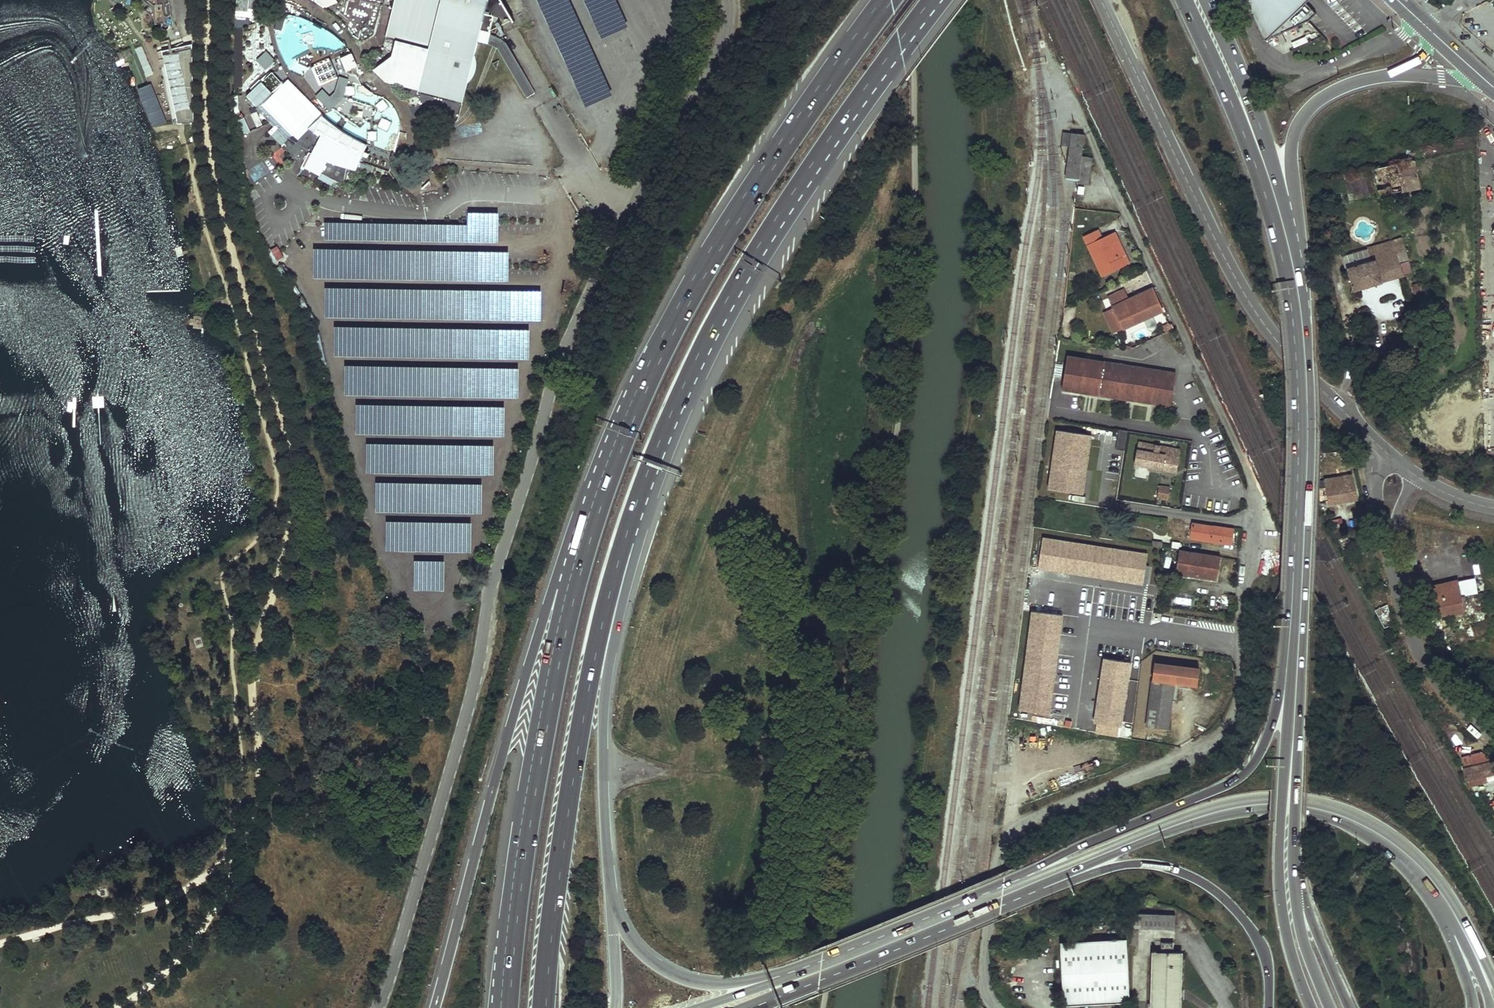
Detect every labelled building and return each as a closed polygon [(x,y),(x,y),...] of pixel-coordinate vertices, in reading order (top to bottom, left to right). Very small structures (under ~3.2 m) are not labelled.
[(155,8),(156,14),(152,14),(153,24),(162,23),(163,28),(165,30),(168,29),(170,27),(170,21),(172,21),(169,0),(145,0),(155,8)] [(323,11),(335,1),(334,0),(315,0),(323,11)] [(385,37),(428,50),(417,92),(461,104),(467,80),(470,78),(473,73),(475,68),(475,64),(475,60),(474,55),(479,36),(481,29),(490,32),(494,15),(514,21),(501,0),(395,0),(385,37)] [(569,0),(536,0),(586,108),(613,95),(569,0)] [(617,0),(583,0),(601,39),(629,26),(617,0)] [(1264,41),(1309,20),(1316,14),(1305,2),(1303,0),(1245,0),(1264,41)] [(298,86),(312,101),(329,120),(348,134),(370,144),(393,152),(398,133),(400,120),(397,111),(391,103),(385,98),(373,94),(361,84),(358,77),(358,68),(355,60),(350,52),(345,44),(338,37),(324,28),(308,19),(287,14),(282,32),(275,34),(282,56),(291,71),(298,86)] [(197,111),(185,47),(169,51),(167,44),(160,45),(173,115),(197,111)] [(263,59),(263,44),(246,44),(246,60),(263,59)] [(267,81),(276,88),(282,81),(273,74),(267,81)] [(1080,134),(1059,132),(1058,147),(1066,147),(1063,178),(1076,179),(1075,182),(1077,183),(1080,156),(1079,156),(1080,134)] [(346,167),(350,149),(322,134),(313,150),(346,167)] [(343,184),(346,167),(313,150),(312,153),(309,151),(301,166),(319,175),(321,172),(343,184)] [(1085,184),(1088,157),(1080,156),(1077,183),(1085,184)] [(1378,196),(1420,186),(1415,160),(1372,169),(1378,194),(1378,196)] [(1014,164),(1013,181),(1024,181),(1025,165),(1014,164)] [(1350,201),(1378,194),(1372,169),(1344,175),(1348,192),(1350,201)] [(431,187),(430,180),(421,182),(422,189),(431,187)] [(324,240),(499,244),(500,213),(469,212),(469,226),(325,222),(324,240)] [(1098,228),(1085,235),(1104,274),(1127,263),(1116,240),(1119,238),(1115,230),(1102,236),(1098,228)] [(1116,240),(1127,263),(1129,262),(1119,238),(1116,240)] [(1385,281),(1402,275),(1396,254),(1406,251),(1403,239),(1402,238),(1341,257),(1345,269),(1347,269),(1354,292),(1386,283),(1385,281)] [(313,279),(510,283),(511,253),(313,249),(313,279)] [(1412,272),(1406,251),(1396,254),(1402,275),(1412,272)] [(1413,292),(1421,292),(1421,285),(1413,284),(1413,292)] [(1123,290),(1109,297),(1113,306),(1123,330),(1162,311),(1151,288),(1128,299),(1123,290)] [(326,320),(543,321),(543,291),(326,290),(326,320)] [(1123,330),(1113,306),(1101,311),(1112,335),(1123,330)] [(334,357),(531,360),(532,330),(334,326),(334,357)] [(1176,372),(1067,355),(1062,389),(1171,405),(1176,372)] [(345,396),(518,400),(519,370),(346,366),(345,396)] [(356,435),(506,437),(506,407),(356,405),(356,435)] [(1092,436),(1058,431),(1049,489),(1083,494),(1092,436)] [(1142,441),(1139,440),(1138,451),(1137,451),(1134,464),(1187,473),(1191,451),(1142,444),(1142,441)] [(366,474),(494,476),(495,446),(366,444),(366,474)] [(1329,503),(1358,498),(1353,475),(1341,477),(1324,480),(1329,503)] [(375,513),(482,514),(483,484),(375,483),(375,513)] [(1171,487),(1159,485),(1156,503),(1167,505),(1171,487)] [(1342,519),(1362,515),(1359,500),(1339,504),(1342,519)] [(1336,531),(1345,528),(1340,517),(1332,521),(1336,531)] [(386,553),(472,554),(473,524),(386,523),(386,553)] [(1234,530),(1192,524),(1190,538),(1232,544),(1234,530)] [(1149,554),(1043,539),(1039,569),(1145,584),(1149,554)] [(1221,556),(1180,550),(1176,574),(1217,580),(1221,556)] [(414,591),(446,592),(446,562),(414,561),(414,591)] [(1427,617),(1467,609),(1465,597),(1462,597),(1459,580),(1449,582),(1421,589),(1427,617)] [(1066,615),(1037,611),(1022,709),(1051,713),(1066,615)] [(1131,662),(1105,658),(1095,723),(1121,727),(1131,662)] [(1199,669),(1155,663),(1147,726),(1169,729),(1174,687),(1177,687),(1178,683),(1197,686),(1199,669)] [(1461,736),(1452,726),(1446,732),(1455,741),(1461,736)] [(1493,774),(1493,762),(1483,754),(1473,756),(1483,764),(1480,765),(1470,757),(1463,758),(1466,768),(1463,769),(1466,781),(1468,780),(1486,776),(1493,774)] [(1469,787),(1487,783),(1486,776),(1468,780),(1469,787)] [(1131,915),(1131,930),(1175,931),(1176,917),(1131,915)] [(1065,1005),(1129,1001),(1126,938),(1062,942),(1065,1005)] [(1175,952),(1175,943),(1163,942),(1163,952),(1175,952)] [(1154,949),(1153,1007),(1182,1007),(1183,952),(1175,952),(1163,952),(1157,952),(1157,949),(1154,949)]
